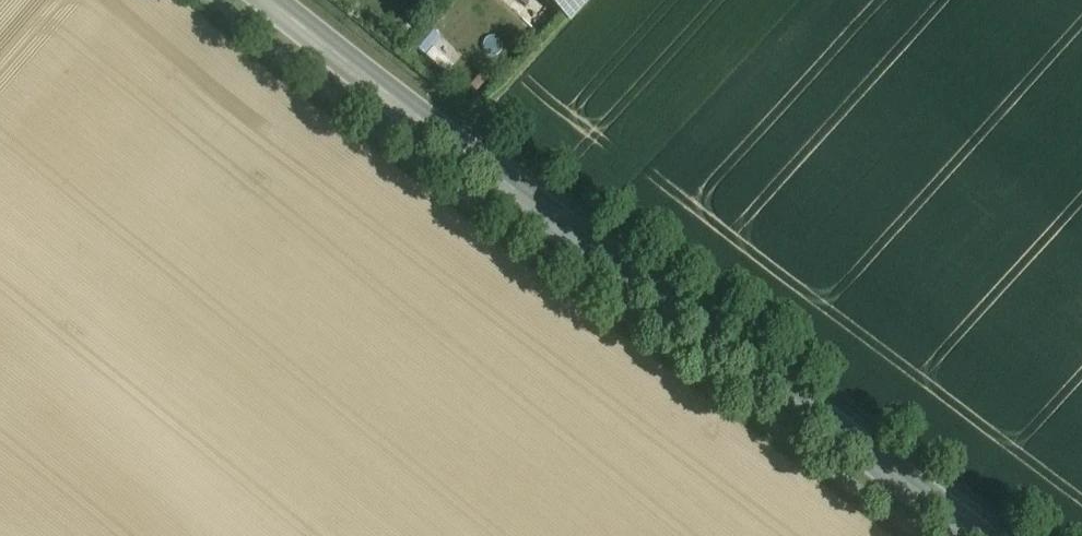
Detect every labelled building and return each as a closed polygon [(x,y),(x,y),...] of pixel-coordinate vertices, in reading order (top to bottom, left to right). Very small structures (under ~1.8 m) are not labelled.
[(571,20),(589,0),(549,0),(571,20)]
